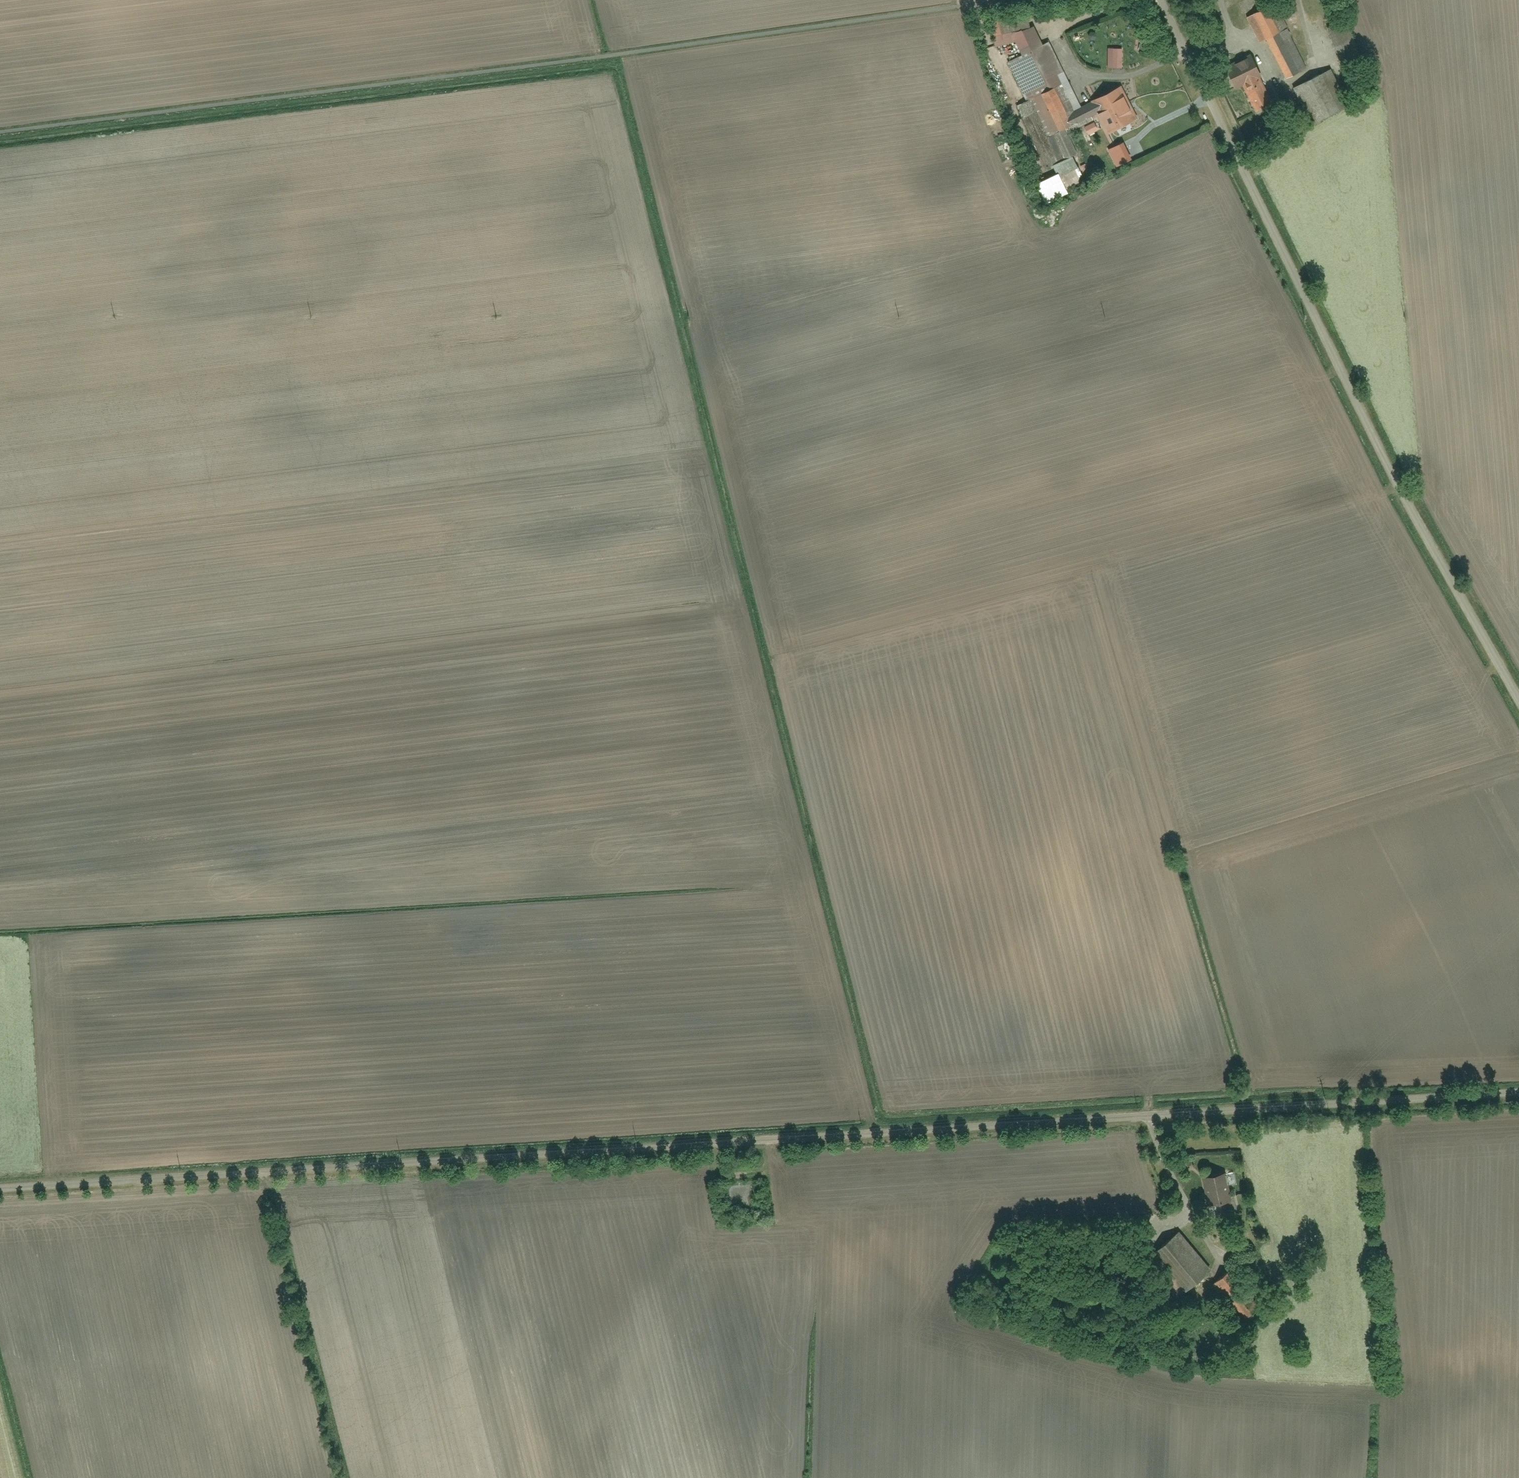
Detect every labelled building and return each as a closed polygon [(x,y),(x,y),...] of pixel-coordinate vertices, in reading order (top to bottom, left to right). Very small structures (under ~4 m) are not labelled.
[(1275,3),(1248,17),(1260,41),(1265,38),(1286,79),(1308,68),(1275,3)] [(1057,75),(1064,72),(1050,43),(1040,46),(1031,25),(1029,25),(1027,13),(986,19),(990,45),(1016,42),(1023,57),(1007,63),(1024,102),(1016,106),(1045,171),(1054,167),(1067,193),(1083,185),(1074,168),(1079,166),(1075,158),(1090,151),(1079,126),(1099,117),(1107,135),(1137,122),(1121,86),(1075,110),(1057,75)] [(1141,41),(1138,51),(1149,53),(1151,43),(1141,41)] [(1109,49),(1107,67),(1121,68),(1122,50),(1109,49)] [(1243,85),(1254,109),(1274,100),(1253,54),(1225,67),(1235,89),(1243,85)] [(1294,89),(1312,126),(1348,109),(1330,72),(1294,89)] [(1138,122),(1145,127),(1152,117),(1146,112),(1138,122)] [(1228,1173),(1201,1177),(1207,1206),(1233,1201),(1228,1173)] [(1179,1231),(1153,1253),(1183,1288),(1209,1265),(1179,1231)] [(1231,1266),(1211,1285),(1241,1319),(1262,1300),(1231,1266)]
